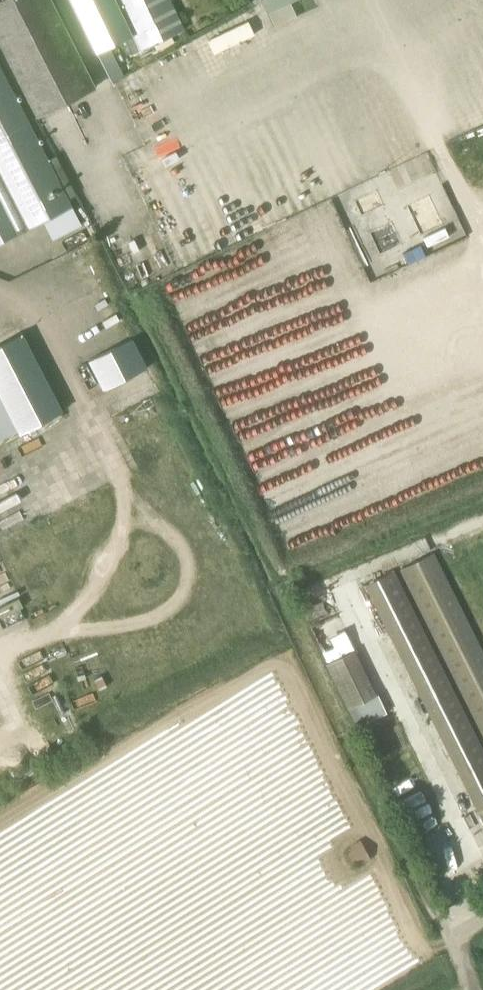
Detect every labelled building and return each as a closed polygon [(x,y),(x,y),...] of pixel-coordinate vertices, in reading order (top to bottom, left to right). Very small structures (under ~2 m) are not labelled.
[(97,87),(51,0),(0,0),(0,43),(39,118),(97,87)] [(184,30),(170,0),(71,0),(96,53),(134,35),(141,50),(184,30)] [(72,205),(0,66),(0,244),(72,205)] [(17,431),(19,434),(63,411),(23,334),(0,346),(0,440),(17,431)] [(103,390),(146,368),(132,339),(89,360),(103,390)] [(434,552),(399,569),(482,737),(482,650),(434,552)] [(357,727),(370,721),(386,713),(376,694),(348,709),(357,727)] [(437,822),(423,827),(431,853),(445,848),(437,822)] [(358,866),(371,857),(359,839),(346,848),(358,866)]
